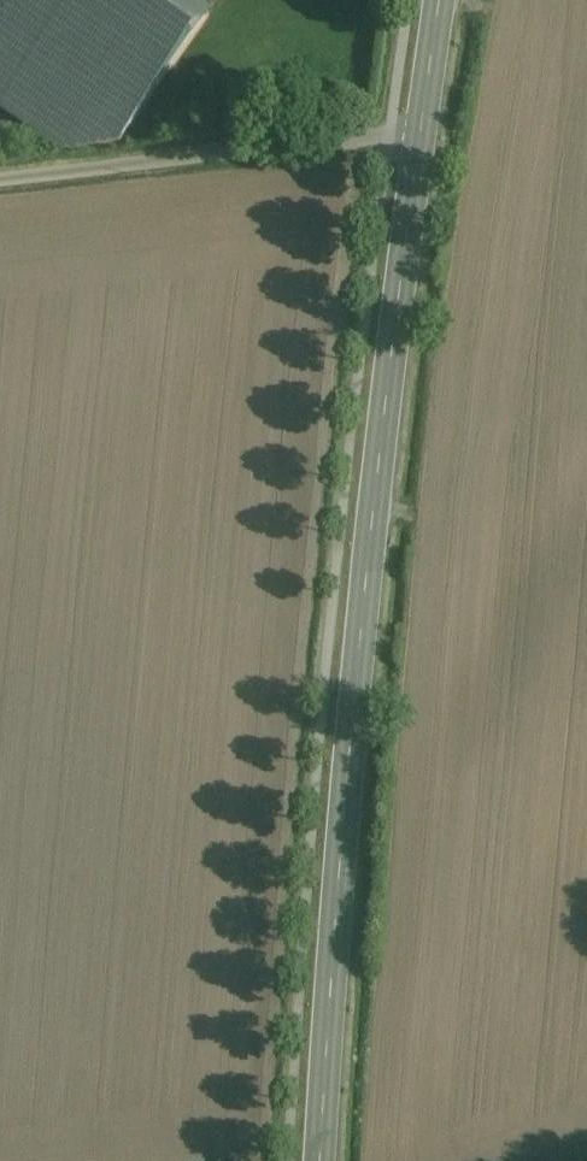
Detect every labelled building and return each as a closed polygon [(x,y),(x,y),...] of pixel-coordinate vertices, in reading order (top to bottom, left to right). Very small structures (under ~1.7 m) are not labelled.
[(187,0),(0,0),(0,105),(63,149),(121,142),(209,16),(187,0)] [(0,125),(0,140),(13,139),(11,124),(0,125)]
